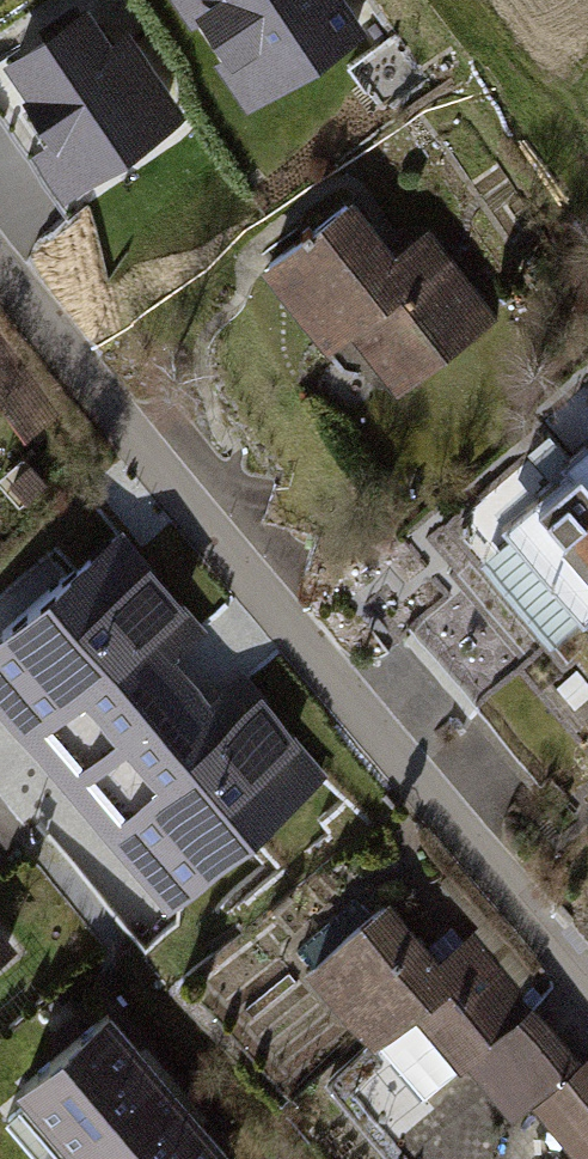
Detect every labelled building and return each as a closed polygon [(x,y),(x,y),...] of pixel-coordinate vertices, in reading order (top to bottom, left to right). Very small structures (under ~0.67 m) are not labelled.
[(247,115),(369,34),(347,0),(170,0),(247,115)] [(87,8),(1,65),(25,100),(21,103),(49,145),(31,156),(61,201),(187,118),(129,31),(111,43),(87,8)] [(354,202),(262,272),(328,357),(351,339),(396,398),(497,320),(429,231),(396,257),(354,202)] [(24,442),(62,415),(0,328),(0,407),(24,442)] [(559,451),(566,460),(500,514),(581,612),(587,606),(587,427),(559,451)] [(0,659),(0,688),(152,875),(300,755),(133,551),(0,659)] [(370,1040),(373,1044),(412,1012),(459,1069),(468,1061),(510,1113),(530,1097),(581,1158),(587,1158),(587,1052),(581,1057),(532,997),(528,1000),(469,928),(438,953),(387,892),(304,960),(370,1040)] [(15,943),(0,925),(0,955),(15,943)] [(175,1080),(108,1000),(13,1078),(68,1144),(50,1158),(79,1158),(175,1080)] [(530,1097),(510,1113),(468,1061),(459,1069),(412,1012),(373,1044),(370,1040),(325,1077),(320,1072),(292,1095),(342,1155),(355,1144),(366,1157),(364,1158),(581,1158),(530,1097)] [(175,1080),(79,1158),(227,1158),(235,1153),(175,1080)]
